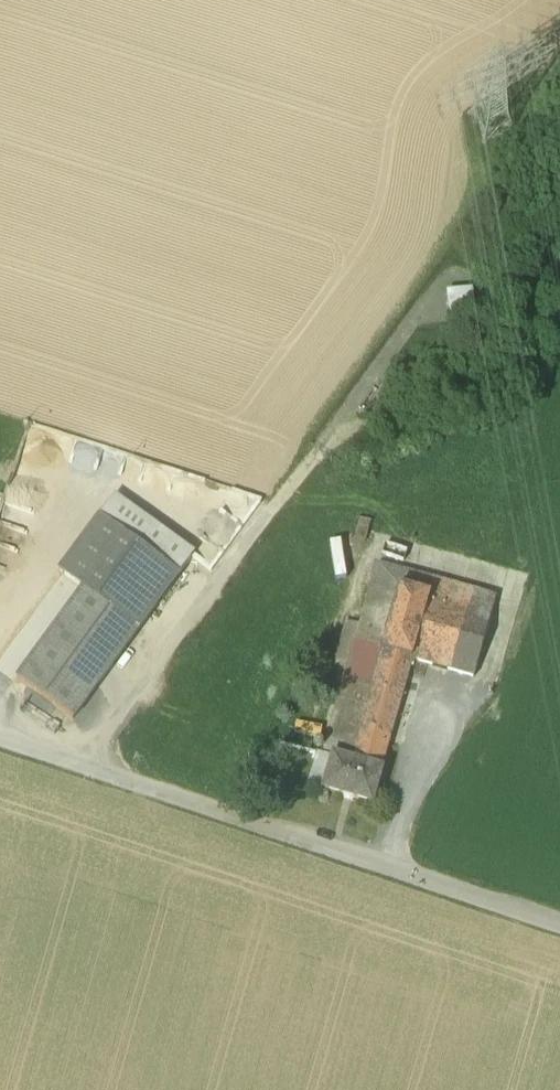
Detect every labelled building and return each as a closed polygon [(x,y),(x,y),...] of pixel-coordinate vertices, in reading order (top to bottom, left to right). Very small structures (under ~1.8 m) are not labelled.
[(473,290),(449,292),(451,316),(475,313),(473,290)] [(152,529),(112,499),(58,572),(82,589),(16,680),(73,721),(179,576),(139,547),(152,529)] [(192,558),(152,529),(139,547),(179,576),(192,558)] [(498,593),(378,561),(324,755),(334,758),(382,771),(414,657),(476,675),(498,593)] [(382,771),(334,758),(326,788),(373,801),(382,771)]
